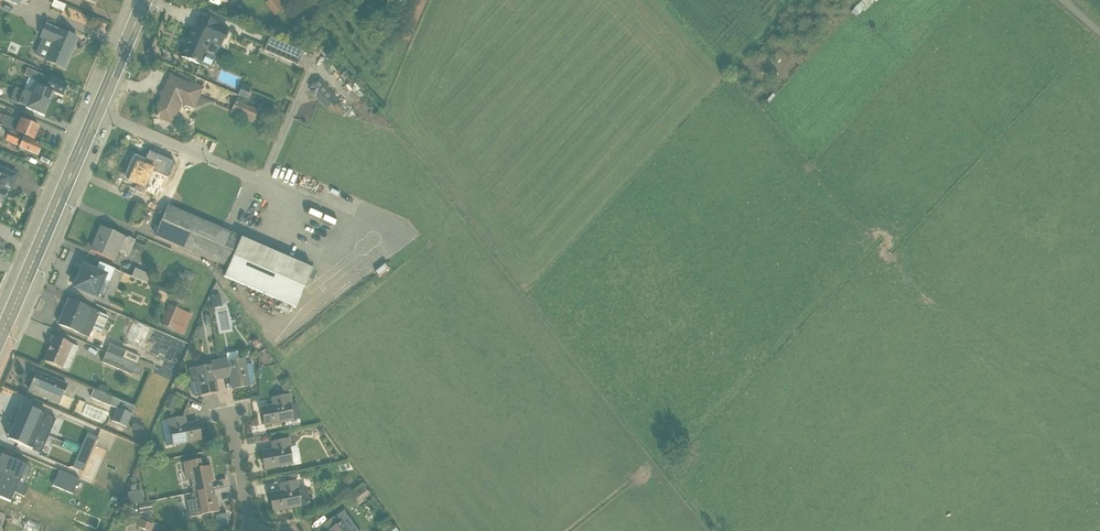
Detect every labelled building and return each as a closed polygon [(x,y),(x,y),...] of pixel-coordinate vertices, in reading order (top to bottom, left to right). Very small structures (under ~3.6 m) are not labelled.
[(63,6),(76,11),(79,3),(72,0),(66,0),(63,6)] [(288,14),(299,4),(295,0),(280,0),(277,2),(288,14)] [(862,12),(870,19),(888,0),(873,0),(862,12)] [(222,49),(230,31),(196,16),(178,55),(201,65),(211,44),(222,49)] [(33,56),(65,70),(80,38),(47,23),(33,56)] [(282,35),(276,51),(311,65),(317,49),(282,35)] [(4,47),(7,48),(10,40),(0,36),(0,57),(4,47)] [(336,57),(343,58),(344,50),(337,49),(336,57)] [(32,95),(51,104),(55,95),(64,98),(69,86),(42,74),(32,95)] [(194,109),(203,88),(170,74),(151,116),(173,126),(182,104),(194,109)] [(341,106),(348,99),(329,81),(321,89),(341,106)] [(250,94),(259,98),(263,90),(255,86),(250,94)] [(9,101),(46,117),(51,104),(32,95),(15,88),(9,101)] [(243,111),(266,122),(271,111),(248,100),(243,111)] [(36,142),(42,128),(21,119),(20,122),(3,115),(0,122),(0,127),(36,142)] [(3,142),(38,158),(42,148),(7,133),(3,142)] [(143,190),(145,191),(152,176),(166,182),(172,168),(155,161),(152,167),(136,161),(127,181),(134,184),(132,187),(142,192),(143,190)] [(18,173),(0,166),(0,201),(3,203),(9,188),(12,189),(18,173)] [(320,209),(332,215),(335,208),(323,203),(320,209)] [(167,205),(154,236),(227,268),(223,277),(295,308),(312,269),(241,238),(241,237),(167,205)] [(350,221),(351,215),(339,212),(337,218),(350,221)] [(90,250),(115,260),(126,235),(100,225),(90,250)] [(72,287),(98,298),(109,272),(83,261),(72,287)] [(399,261),(387,269),(391,275),(403,266),(399,261)] [(143,276),(159,281),(163,271),(147,266),(143,276)] [(225,309),(229,308),(231,331),(239,330),(234,287),(223,288),(225,309)] [(56,323),(89,337),(101,311),(68,296),(56,323)] [(174,323),(181,325),(187,304),(179,302),(174,323)] [(180,326),(196,332),(203,311),(188,306),(180,326)] [(156,344),(161,327),(142,321),(137,338),(156,344)] [(217,351),(224,349),(220,340),(226,338),(221,324),(208,329),(217,351)] [(42,360),(64,368),(73,343),(52,335),(42,360)] [(120,342),(115,361),(147,371),(152,352),(120,342)] [(164,371),(183,379),(189,364),(169,357),(164,371)] [(231,388),(250,385),(245,357),(227,360),(227,357),(220,358),(223,377),(229,376),(231,388)] [(223,377),(220,358),(209,360),(210,364),(191,367),(196,395),(218,391),(216,378),(223,377)] [(27,390),(59,404),(68,384),(37,370),(27,390)] [(125,409),(120,421),(138,428),(147,405),(133,399),(134,398),(106,387),(101,399),(125,409)] [(265,426),(295,420),(290,392),(270,396),(272,404),(261,406),(265,426)] [(179,407),(185,409),(188,396),(182,394),(179,407)] [(96,403),(97,401),(90,398),(85,411),(115,423),(120,412),(96,403)] [(15,422),(48,436),(55,419),(22,405),(15,422)] [(166,444),(202,439),(199,421),(187,423),(186,415),(162,418),(166,444)] [(15,422),(7,439),(41,453),(48,436),(15,422)] [(144,423),(142,428),(155,431),(156,426),(144,423)] [(264,469),(296,463),(291,437),(270,441),(271,448),(260,450),(264,469)] [(0,456),(0,475),(18,483),(23,485),(31,467),(1,454),(0,456)] [(183,461),(190,492),(212,488),(211,480),(214,479),(211,464),(203,465),(201,458),(183,461)] [(10,502),(18,483),(0,475),(0,497),(10,502)] [(273,512),(303,506),(298,479),(278,483),(280,490),(269,492),(273,512)] [(45,480),(41,488),(54,494),(57,486),(45,480)] [(366,489),(370,496),(381,489),(377,482),(366,489)] [(194,516),(220,510),(217,494),(214,495),(212,488),(190,492),(194,516)] [(339,512),(322,524),(327,530),(352,530),(339,512)] [(167,523),(152,518),(149,529),(154,530),(164,530),(167,523)] [(53,525),(39,520),(35,530),(36,530),(51,530),(53,525)]
